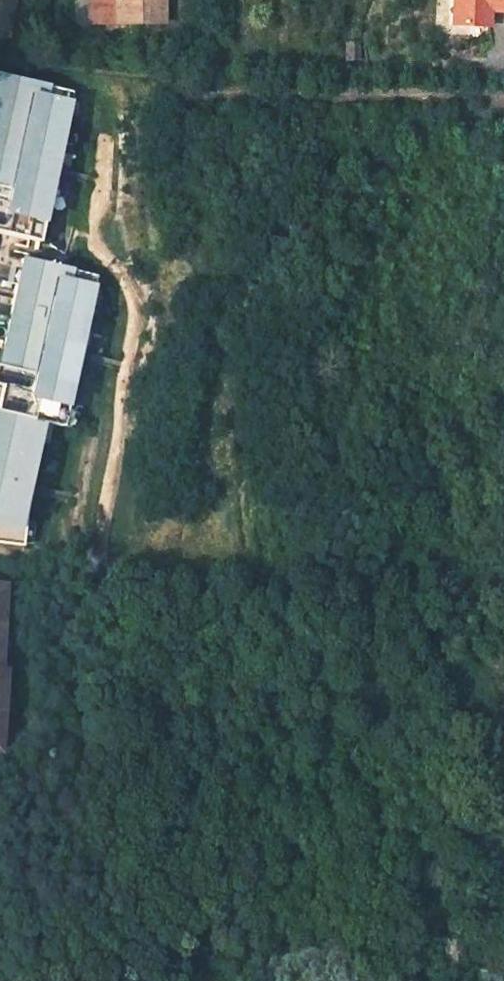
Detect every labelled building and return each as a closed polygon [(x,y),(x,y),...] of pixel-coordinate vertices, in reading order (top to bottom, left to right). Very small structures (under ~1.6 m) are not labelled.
[(11,39),(20,0),(0,0),(0,36),(11,39)] [(87,19),(164,21),(164,0),(87,0),(87,19)] [(449,26),(488,26),(488,10),(503,10),(503,0),(450,0),(449,26)] [(38,240),(52,182),(49,181),(52,166),(55,167),(73,91),(0,74),(0,231),(38,240)] [(75,350),(79,351),(96,275),(29,260),(30,260),(22,258),(20,267),(23,268),(20,284),(16,283),(12,302),(15,303),(12,316),(0,314),(0,542),(22,544),(28,492),(23,491),(40,419),(48,421),(62,424),(75,366),(72,365),(75,350)]
